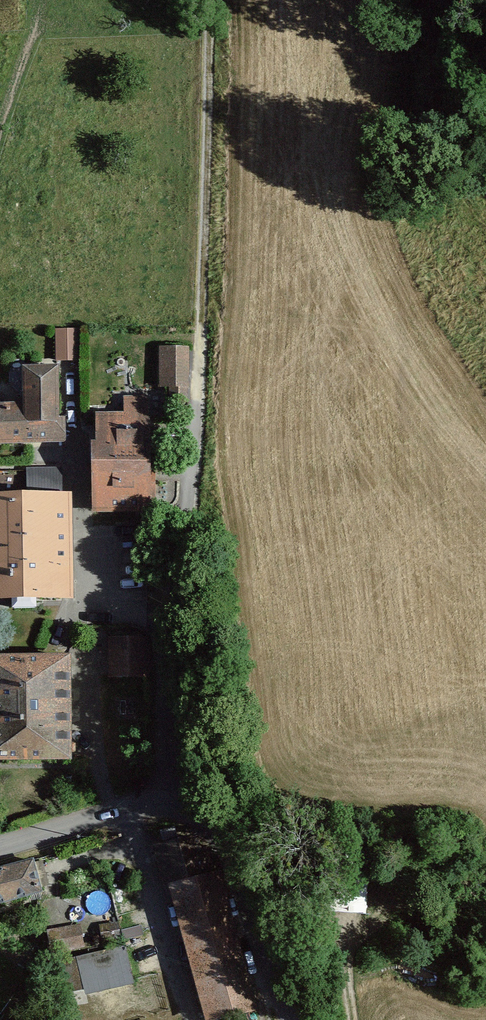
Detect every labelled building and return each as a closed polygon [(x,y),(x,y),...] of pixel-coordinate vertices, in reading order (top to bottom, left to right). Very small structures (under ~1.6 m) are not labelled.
[(58,359),(78,358),(78,326),(57,327),(58,359)] [(158,344),(159,386),(191,386),(190,344),(158,344)] [(55,367),(23,367),(23,410),(0,410),(0,445),(55,445),(55,367)] [(93,412),(88,512),(143,514),(148,415),(93,412)] [(0,494),(0,604),(68,603),(65,493),(0,494)] [(109,635),(107,673),(148,675),(146,637),(109,635)] [(0,660),(0,767),(69,766),(68,660),(0,660)] [(195,845),(156,855),(165,889),(204,879),(195,845)] [(0,871),(0,905),(40,894),(32,863),(0,871)] [(215,878),(166,894),(207,1019),(227,1019),(257,1010),(215,878)] [(85,918),(52,927),(61,952),(92,942),(85,918)] [(62,958),(71,995),(135,980),(126,943),(62,958)]
